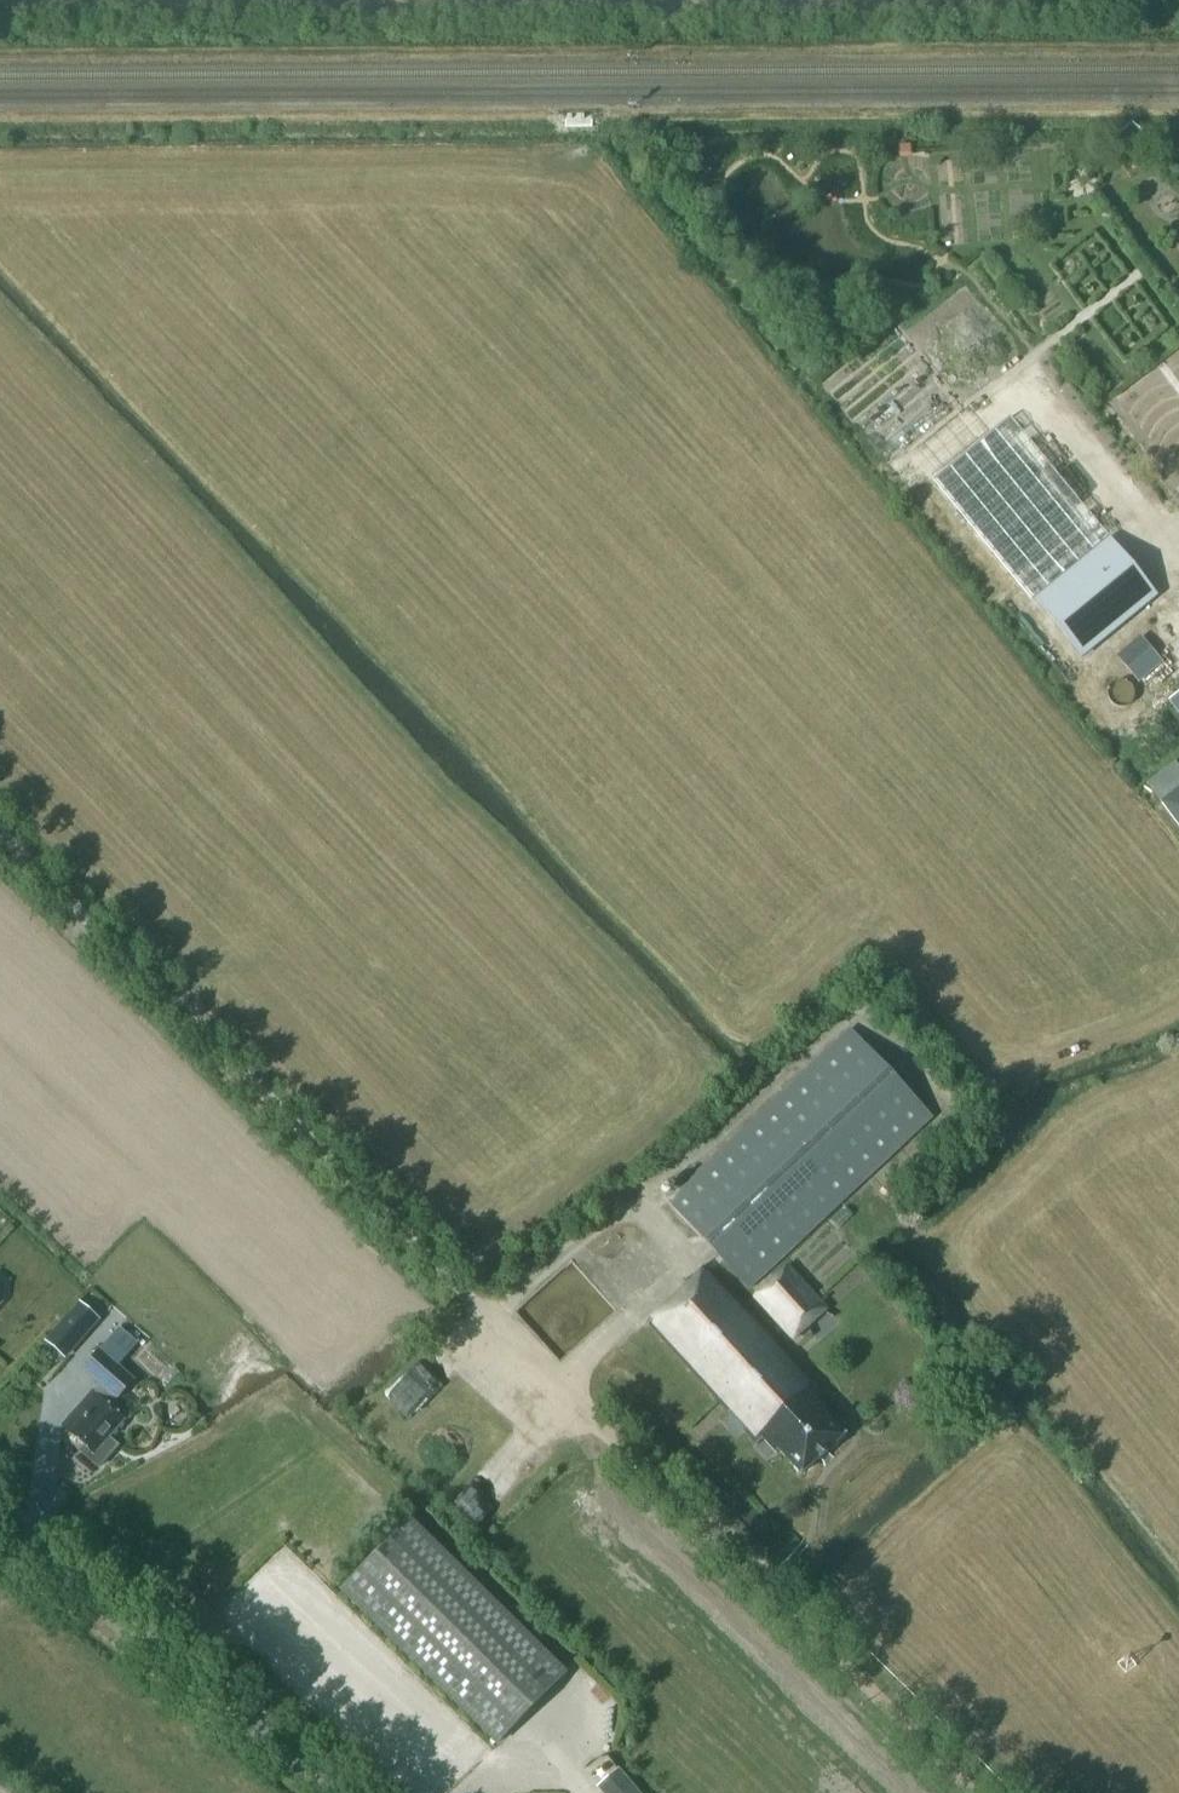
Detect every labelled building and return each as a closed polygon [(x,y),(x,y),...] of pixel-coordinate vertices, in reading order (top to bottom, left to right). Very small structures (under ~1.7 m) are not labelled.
[(910,147),(899,148),(899,158),(910,158),(910,147)] [(1010,416),(934,479),(1034,601),(1035,600),(1111,539),(1010,416)] [(1159,600),(1113,544),(1038,605),(1084,661),(1159,600)] [(1140,636),(1117,656),(1139,682),(1162,662),(1140,636)] [(1169,700),(1178,712),(1178,692),(1169,700)] [(1162,802),(1178,824),(1178,789),(1162,802)] [(750,1288),(933,1116),(851,1028),(667,1201),(750,1288)] [(886,1197),(892,1192),(886,1186),(880,1192),(886,1197)] [(754,1297),(793,1340),(828,1308),(789,1265),(754,1297)] [(826,1408),(808,1389),(814,1383),(738,1300),(707,1266),(647,1323),(758,1444),(764,1439),(777,1453),(780,1450),(801,1474),(845,1434),(823,1411),(826,1408)] [(79,1301),(45,1339),(66,1358),(100,1320),(79,1301)] [(61,1425),(71,1434),(71,1435),(84,1446),(79,1451),(98,1467),(117,1445),(108,1437),(123,1419),(104,1403),(111,1395),(116,1400),(132,1380),(98,1351),(81,1370),(101,1387),(94,1394),(91,1391),(61,1425)] [(412,1516),(342,1586),(498,1742),(568,1672),(412,1516)] [(619,1768),(598,1786),(604,1792),(641,1792),(619,1768)]
